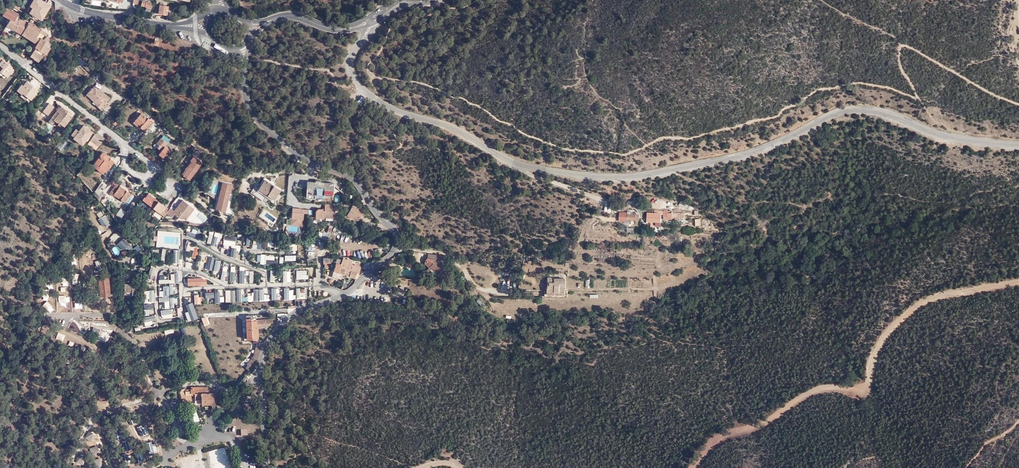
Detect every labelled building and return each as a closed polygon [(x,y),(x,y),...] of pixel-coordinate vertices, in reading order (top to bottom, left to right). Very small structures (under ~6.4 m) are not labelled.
[(30,12),(38,0),(33,0),(27,9),(30,12)] [(44,2),(42,0),(38,0),(30,12),(40,19),(50,5),(46,3),(44,2)] [(143,0),(142,0),(141,5),(146,7),(151,8),(153,3),(143,0)] [(167,14),(168,6),(159,5),(158,13),(167,14)] [(26,26),(28,23),(21,19),(22,17),(17,15),(18,13),(6,7),(2,14),(10,18),(6,24),(22,34),(23,32),(26,26)] [(38,42),(30,55),(38,61),(39,59),(44,62),(47,58),(42,55),(44,53),(45,54),(52,44),(49,43),(48,35),(47,35),(44,33),(45,32),(29,22),(26,26),(23,32),(38,42)] [(23,32),(22,34),(33,41),(30,45),(31,45),(26,53),(30,55),(38,42),(23,32)] [(42,55),(47,58),(54,46),(52,44),(45,54),(44,53),(42,55)] [(1,58),(0,59),(0,71),(6,76),(9,72),(11,74),(14,70),(11,67),(12,66),(1,58)] [(106,78),(97,70),(93,75),(102,82),(106,78)] [(20,90),(23,92),(31,99),(38,90),(27,81),(23,86),(20,90)] [(109,97),(99,88),(98,90),(94,86),(87,94),(96,103),(95,104),(100,108),(109,97)] [(48,115),(54,107),(49,103),(43,111),(48,115)] [(66,110),(61,105),(57,110),(59,112),(54,120),(59,124),(60,123),(64,126),(72,116),(67,112),(65,111),(66,110)] [(59,112),(57,110),(57,111),(49,121),(53,124),(55,122),(62,128),(64,126),(60,123),(59,124),(54,120),(59,112)] [(141,126),(140,127),(144,130),(153,119),(151,117),(149,119),(148,117),(147,118),(141,113),(134,120),(141,126)] [(138,129),(140,127),(141,126),(134,120),(133,122),(133,124),(138,129)] [(92,132),(84,125),(79,131),(76,128),(71,134),(74,137),(73,138),(82,145),(92,132)] [(90,140),(98,146),(104,138),(96,132),(90,140)] [(164,146),(167,143),(161,138),(156,143),(158,145),(157,147),(165,154),(168,150),(164,146)] [(106,153),(105,152),(103,152),(101,153),(100,155),(92,165),(102,172),(104,170),(105,170),(113,160),(107,155),(106,153)] [(193,156),(190,160),(192,162),(186,171),(183,175),(189,179),(202,162),(193,156)] [(192,162),(190,160),(184,169),(186,171),(192,162)] [(271,202),(280,190),(265,180),(256,192),(271,202)] [(94,191),(99,194),(106,184),(102,181),(94,191)] [(225,212),(226,207),(232,184),(222,182),(218,197),(221,198),(218,210),(225,212)] [(314,195),(332,196),(333,183),(320,182),(307,182),(306,198),(314,198),(314,195)] [(125,192),(118,187),(115,184),(109,193),(112,195),(113,194),(124,202),(130,193),(126,190),(125,192)] [(251,199),(255,193),(250,189),(246,195),(251,199)] [(155,210),(162,215),(166,211),(167,209),(148,193),(145,197),(143,200),(155,210)] [(316,211),(315,218),(324,218),(324,217),(333,218),(334,218),(335,210),(332,210),(332,205),(325,204),(324,209),(324,211),(322,211),(322,209),(318,209),(316,211)] [(358,209),(357,208),(353,206),(347,216),(352,218),(353,218),(355,218),(356,216),(359,218),(363,211),(358,209)] [(116,215),(120,218),(125,212),(120,208),(116,215)] [(292,208),(290,225),(297,225),(297,223),(299,221),(302,222),(303,213),(308,214),(309,210),(302,209),(302,213),(299,212),(299,211),(296,210),(297,208),(292,208)] [(647,221),(660,222),(661,215),(661,211),(654,211),(654,214),(647,213),(647,221)] [(619,221),(625,221),(625,219),(628,219),(636,220),(636,215),(632,215),(627,214),(627,213),(620,212),(619,221)] [(434,258),(447,260),(444,256),(427,254),(427,258),(424,261),(424,264),(428,268),(429,267),(437,275),(436,276),(440,279),(446,273),(444,268),(440,265),(441,264),(434,258)] [(332,257),(326,257),(323,258),(323,263),(324,263),(324,267),(330,268),(330,259),(332,259),(332,257)] [(357,277),(358,273),(340,267),(341,262),(342,260),(337,258),(333,271),(332,276),(342,278),(343,274),(354,278),(355,276),(357,277)] [(340,267),(358,273),(360,267),(353,264),(353,267),(349,266),(349,265),(346,264),(344,263),(341,262),(340,267)] [(438,280),(440,279),(436,276),(437,275),(429,267),(428,268),(426,270),(438,280)] [(110,296),(108,277),(98,278),(100,297),(110,296)] [(557,292),(557,294),(563,294),(564,279),(547,278),(547,287),(546,287),(546,292),(557,292)] [(131,288),(131,283),(124,283),(124,295),(135,295),(135,288),(131,288)] [(278,319),(281,321),(288,313),(277,314),(277,319),(278,319)] [(244,336),(244,339),(256,338),(256,328),(258,328),(261,328),(261,326),(270,325),(270,323),(272,323),(272,319),(256,320),(253,320),(253,317),(245,318),(246,336),(244,336)] [(98,336),(101,329),(91,326),(89,332),(98,336)] [(248,371),(257,360),(258,356),(260,350),(264,343),(256,343),(253,356),(246,365),(247,366),(245,369),(248,371)] [(205,389),(191,389),(191,391),(186,391),(185,391),(185,394),(180,395),(182,402),(192,400),(191,396),(191,393),(194,393),(194,396),(194,399),(201,399),(201,404),(216,404),(216,389),(208,389),(208,392),(205,392),(205,389)] [(106,400),(105,390),(98,391),(100,401),(106,400)]
